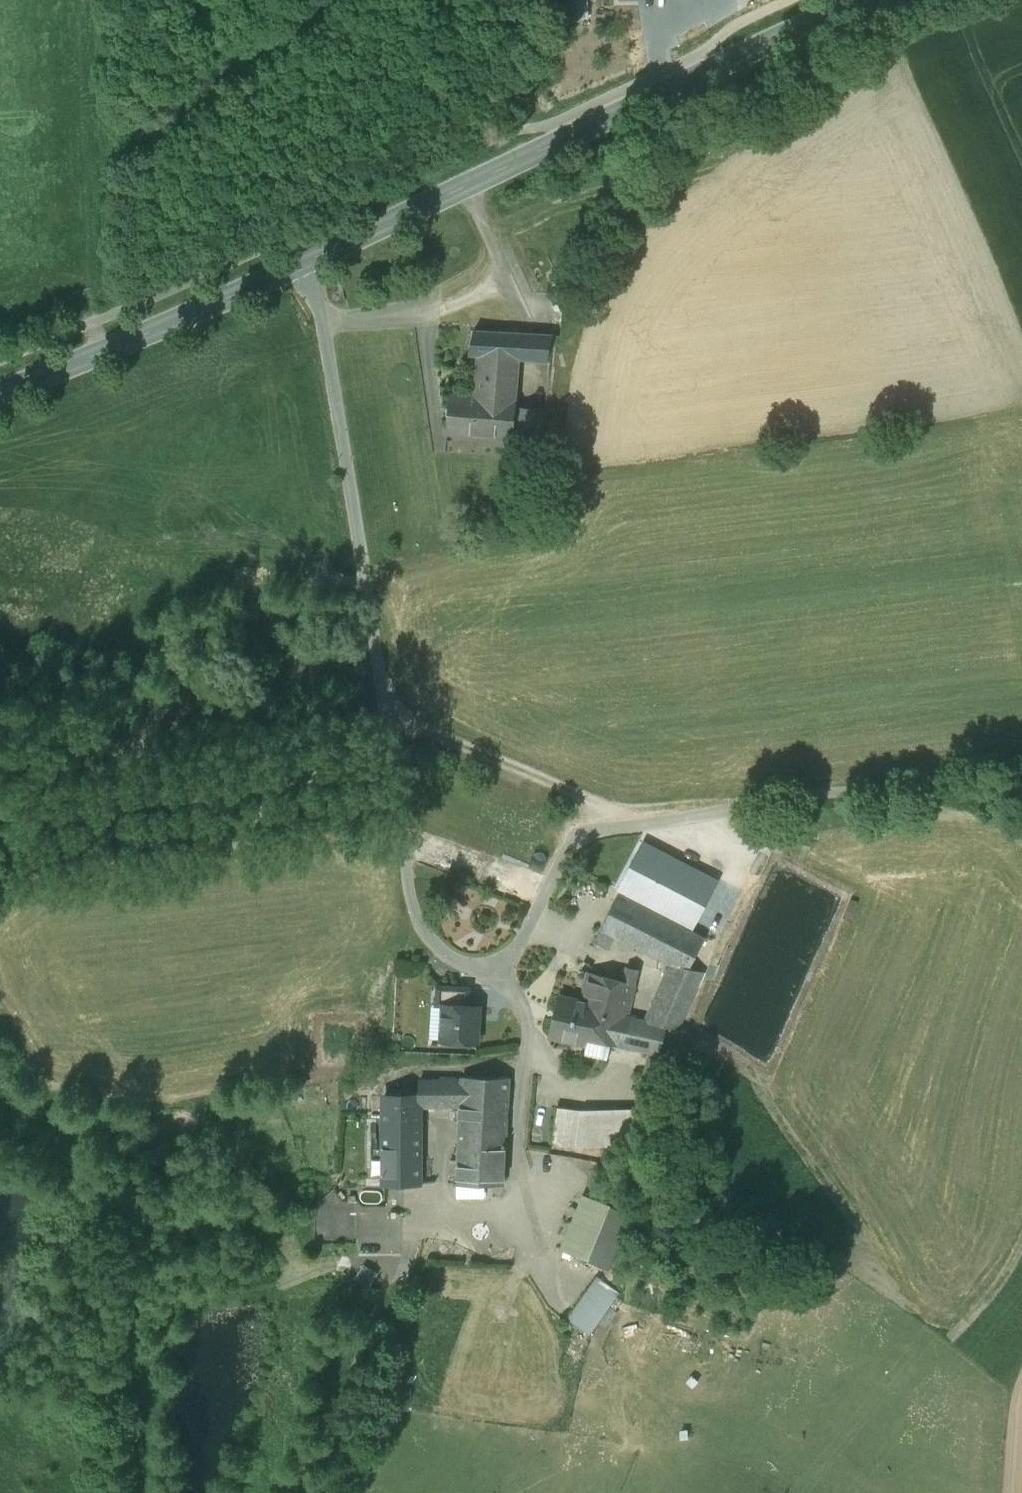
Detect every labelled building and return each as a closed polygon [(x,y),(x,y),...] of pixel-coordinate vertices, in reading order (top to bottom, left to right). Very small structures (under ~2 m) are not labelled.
[(565,2),(566,19),(589,18),(588,1),(565,2)] [(520,333),(474,330),(469,351),(468,371),(478,372),(517,375),(518,360),(520,333)] [(536,334),(520,333),(518,360),(535,361),(536,334)] [(553,336),(536,334),(535,361),(547,361),(553,338),(553,336)] [(517,375),(478,372),(475,398),(475,403),(486,403),(485,412),(514,414),(517,375)] [(514,414),(485,412),(486,403),(475,403),(475,398),(451,396),(448,434),(512,438),(514,414)] [(547,410),(519,408),(517,438),(545,440),(547,410)] [(715,885),(644,846),(620,889),(626,892),(624,897),(634,902),(637,897),(692,928),(715,885)] [(624,897),(618,894),(601,929),(614,936),(669,965),(691,970),(692,968),(707,941),(634,902),(624,897)] [(614,936),(601,929),(594,943),(608,950),(614,936)] [(691,970),(669,965),(645,1023),(667,1028),(677,1031),(704,972),(692,968),(691,970)] [(625,983),(590,973),(583,995),(587,996),(585,1003),(597,1006),(595,1013),(627,1021),(627,1019),(641,971),(629,968),(625,983)] [(469,988),(437,986),(436,1006),(443,1006),(443,1005),(468,1006),(469,988)] [(585,1003),(558,996),(549,1037),(586,1045),(588,1038),(620,1048),(621,1047),(627,1021),(595,1013),(597,1006),(585,1003)] [(468,1006),(443,1005),(443,1006),(441,1040),(478,1043),(480,1007),(468,1006)] [(645,1023),(627,1019),(627,1021),(621,1047),(650,1054),(660,1056),(661,1055),(667,1028),(645,1023)] [(650,1054),(640,1093),(660,1097),(669,1057),(661,1055),(660,1056),(650,1054)] [(509,1078),(462,1076),(461,1084),(460,1110),(458,1147),(506,1149),(509,1078)] [(461,1084),(420,1083),(408,1083),(408,1097),(420,1097),(420,1106),(455,1107),(455,1110),(460,1110),(461,1084)] [(660,1097),(640,1093),(636,1110),(636,1112),(656,1116),(661,1097),(660,1097)] [(408,1097),(385,1097),(385,1183),(420,1183),(420,1168),(420,1106),(420,1097),(408,1097)] [(581,1113),(558,1109),(553,1148),(576,1147),(581,1113)] [(636,1112),(636,1110),(581,1111),(581,1113),(576,1147),(630,1147),(631,1140),(650,1143),(656,1116),(636,1112)] [(506,1149),(458,1147),(456,1180),(456,1182),(504,1184),(504,1183),(506,1149)] [(435,1168),(420,1168),(420,1183),(435,1183),(435,1168)] [(611,1208),(590,1264),(609,1272),(631,1218),(611,1208)] [(619,1295),(598,1279),(568,1321),(590,1336),(619,1295)]
